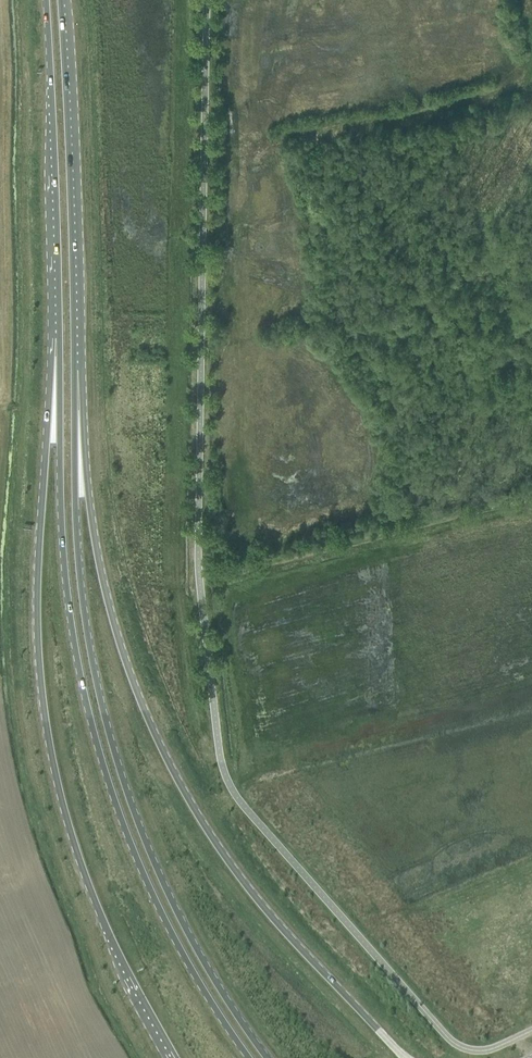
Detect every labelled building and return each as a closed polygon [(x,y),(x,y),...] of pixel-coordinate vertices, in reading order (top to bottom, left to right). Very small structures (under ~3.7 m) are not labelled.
[(153,520),(167,519),(167,508),(152,509),(153,520)]
